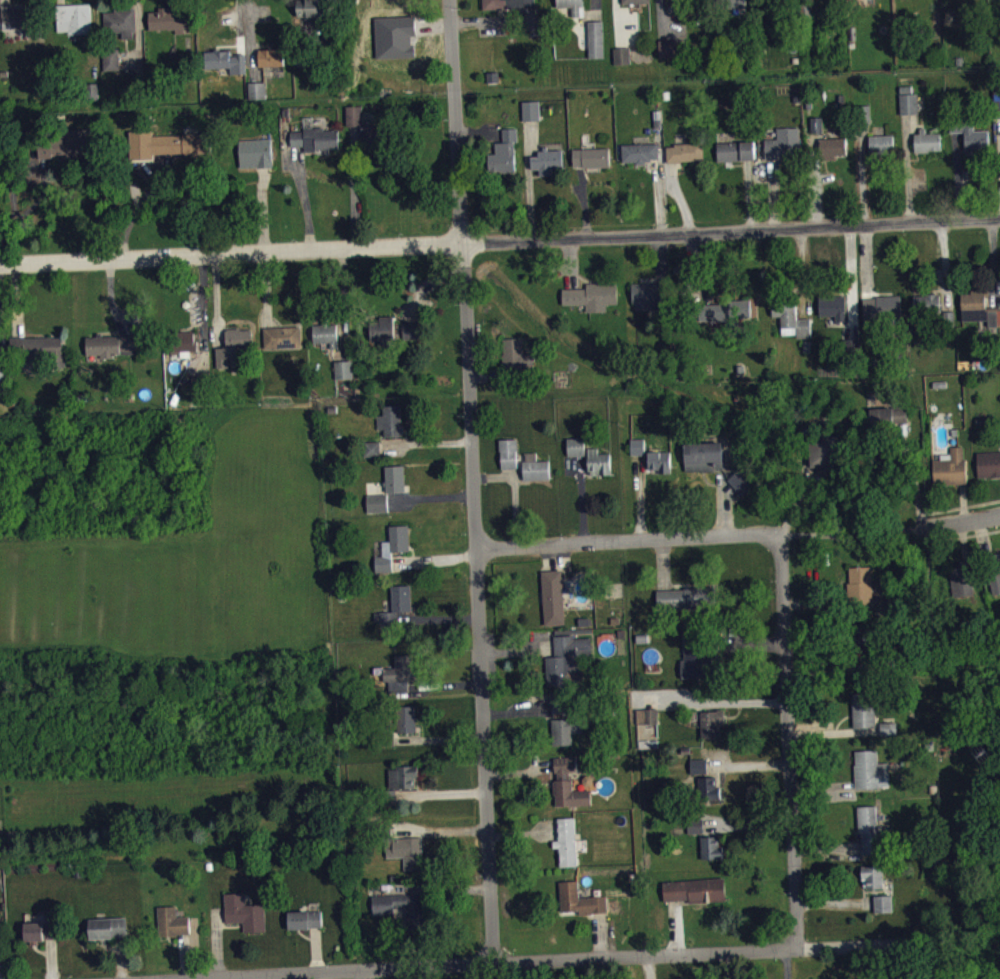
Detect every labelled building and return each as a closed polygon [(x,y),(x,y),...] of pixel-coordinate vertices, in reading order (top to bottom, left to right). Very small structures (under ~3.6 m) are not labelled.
[(305,16),(305,18),(314,18),(315,23),(328,22),(326,0),(305,0),(305,2),(296,2),(298,16),(305,16)] [(482,8),(516,7),(516,3),(523,3),(523,4),(535,4),(535,0),(482,0),(482,8)] [(556,7),(570,6),(571,15),(584,16),(583,0),(556,0),(556,7)] [(625,11),(652,10),(652,0),(625,0),(625,11)] [(715,8),(714,0),(745,0),(745,7),(715,8)] [(89,2),(92,31),(86,31),(86,36),(68,36),(68,30),(56,31),(55,3),(89,2)] [(1,6),(2,28),(43,27),(41,4),(1,6)] [(148,10),(149,29),(167,28),(167,30),(175,29),(176,33),(185,33),(184,28),(190,28),(188,11),(176,11),(176,5),(158,6),(158,10),(148,10)] [(135,7),(136,37),(122,38),(122,31),(104,32),(104,12),(114,11),(114,9),(124,8),(124,7),(135,7)] [(587,21),(588,57),(603,57),(602,20),(587,21)] [(396,23),(398,64),(412,63),(412,56),(426,56),(425,40),(417,40),(416,22),(396,23)] [(613,47),(614,64),(631,63),(630,46),(613,47)] [(661,65),(682,64),(682,46),(660,47),(661,65)] [(204,51),(205,68),(229,67),(229,73),(245,73),(244,53),(235,53),(236,55),(230,55),(230,50),(227,50),(227,47),(214,48),(214,50),(204,51)] [(258,49),(258,66),(284,65),(283,48),(258,49)] [(103,70),(120,69),(118,49),(102,50),(103,70)] [(632,54),(615,55),(616,72),(633,71),(632,54)] [(247,82),(248,98),(266,98),(265,81),(247,82)] [(249,89),(250,106),(268,106),(268,89),(249,89)] [(914,93),(902,93),(901,121),(920,121),(920,101),(914,100),(914,93)] [(520,99),(521,118),(529,118),(538,117),(537,99),(520,99)] [(345,105),(346,125),(361,124),(360,104),(345,105)] [(525,127),(542,127),(541,108),(524,108),(525,127)] [(349,133),(365,133),(364,113),(348,113),(349,133)] [(363,121),(363,127),(361,127),(361,147),(385,146),(385,128),(376,128),(376,121),(363,121)] [(824,140),(824,124),(813,124),(813,140),(824,140)] [(289,130),(289,144),(303,144),(303,150),(314,150),(314,148),(338,147),(337,128),(323,128),(323,125),(302,126),(302,129),(289,130)] [(500,127),(501,140),(494,141),(494,152),(487,152),(488,171),(514,169),(512,140),(516,140),(515,126),(500,127)] [(89,127),(90,155),(66,156),(66,152),(52,152),(52,157),(38,157),(37,136),(51,136),(51,137),(63,137),(62,128),(89,127)] [(967,160),(991,160),(990,137),(975,138),(974,129),(952,130),(953,140),(966,139),(967,160)] [(150,135),(151,153),(182,152),(182,154),(196,153),(196,151),(210,151),(209,131),(181,132),(181,134),(150,135)] [(802,135),(779,134),(779,146),(767,146),(767,166),(801,166),(802,135)] [(237,139),(239,166),(256,165),(256,166),(271,166),(270,137),(237,139)] [(942,138),(916,139),(917,159),(943,159),(942,138)] [(716,141),(716,160),(741,159),(740,158),(754,157),(753,140),(716,141)] [(621,143),(622,160),(635,160),(635,163),(645,162),(644,160),(650,159),(650,157),(658,156),(657,141),(621,143)] [(666,145),(666,161),(680,161),(680,159),(703,158),(702,141),(673,142),(673,145),(666,145)] [(896,160),(895,142),(871,143),(872,161),(896,160)] [(542,144),(542,149),(537,149),(537,155),(530,155),(530,168),(538,167),(539,173),(551,173),(551,166),(562,166),(561,148),(546,149),(546,144),(542,144)] [(848,144),(823,145),(823,165),(848,164),(848,144)] [(608,146),(608,165),(582,166),(582,164),(572,164),(572,147),(608,146)] [(757,167),(757,148),(719,150),(720,168),(757,167)] [(661,150),(624,151),(624,169),(661,168),(661,150)] [(706,168),(705,151),(669,152),(669,169),(706,168)] [(575,175),(612,174),(611,155),(574,156),(575,175)] [(634,290),(635,317),(666,316),(665,289),(634,290)] [(563,296),(563,312),(588,311),(588,319),(608,319),(608,311),(620,311),(619,290),(588,290),(588,296),(563,296)] [(963,328),(989,327),(989,333),(999,333),(999,314),(987,315),(987,298),(962,299),(963,328)] [(916,302),(917,318),(943,317),(943,301),(916,302)] [(838,322),(838,329),(848,328),(847,302),(821,303),(821,322),(838,322)] [(865,304),(865,329),(904,328),(903,303),(865,304)] [(701,310),(701,328),(752,326),(752,308),(701,310)] [(812,325),(799,326),(798,309),(774,309),(775,324),(783,324),(783,344),(813,343),(812,325)] [(392,314),(392,338),(387,338),(387,345),(378,345),(377,339),(369,339),(368,320),(378,319),(378,314),(392,314)] [(311,324),(321,323),(321,319),(328,319),(328,323),(335,323),(336,347),(330,347),(329,341),(312,341),(311,324)] [(401,321),(402,338),(417,337),(416,321),(408,321),(401,321)] [(261,326),(262,346),(295,345),(295,342),(299,342),(298,325),(261,326)] [(239,327),(224,327),(225,346),(214,346),(215,366),(227,366),(226,356),(236,356),(236,346),(251,345),(250,328),(239,328),(239,327)] [(169,331),(170,352),(180,352),(180,349),(196,349),(196,339),(193,339),(193,330),(169,331)] [(420,330),(404,330),(404,346),(420,347),(420,330)] [(339,356),(339,331),(314,332),(315,353),(332,352),(332,356),(339,356)] [(95,332),(95,335),(85,335),(85,353),(98,352),(98,356),(113,356),(113,352),(135,351),(135,334),(101,335),(100,332),(95,332)] [(9,335),(10,357),(34,356),(34,362),(49,361),(49,365),(65,365),(64,352),(62,352),(61,336),(50,336),(50,335),(25,336),(25,335),(9,335)] [(88,344),(89,368),(116,367),(116,362),(139,361),(138,342),(88,344)] [(525,360),(525,345),(504,345),(505,379),(535,378),(535,360),(525,360)] [(333,359),(334,377),(351,376),(350,358),(346,359),(333,359)] [(355,385),(354,367),(336,368),(337,386),(355,385)] [(190,375),(191,391),(210,390),(210,374),(190,375)] [(382,404),(382,413),(376,413),(376,427),(383,426),(383,435),(400,434),(400,432),(402,432),(401,419),(400,419),(399,403),(382,404)] [(871,415),(872,433),(908,432),(908,414),(871,415)] [(379,439),(379,455),(363,455),(363,440),(379,439)] [(813,474),(840,473),(839,444),(813,444),(813,474)] [(586,445),(569,445),(569,463),(587,462),(586,445)] [(518,446),(501,446),(502,476),(519,475),(518,446)] [(646,446),(632,446),(632,462),(647,462),(646,446)] [(382,448),(366,449),(366,464),(382,463),(382,448)] [(686,450),(687,479),(725,478),(725,449),(686,450)] [(967,491),(967,453),(952,453),(952,461),(942,461),(942,467),(934,467),(935,491),(967,491)] [(591,482),(613,482),(612,460),(600,460),(599,455),(590,455),(591,482)] [(673,458),(650,459),(651,477),(662,477),(662,480),(673,480),(673,458)] [(526,487),(551,487),(551,468),(538,468),(538,460),(525,460),(526,487)] [(384,464),(385,490),(404,490),(403,463),(384,464)] [(730,487),(744,503),(757,491),(743,475),(730,487)] [(365,493),(366,511),(387,510),(386,497),(386,492),(365,493)] [(368,502),(369,520),(390,519),(389,501),(368,502)] [(374,571),(391,570),(390,550),(408,549),(406,524),(388,525),(389,539),(380,539),(381,553),(373,554),(374,571)] [(987,563),(995,602),(999,601),(999,560),(987,563)] [(958,569),(959,574),(949,575),(953,605),(977,602),(972,567),(958,569)] [(874,574),(850,574),(850,609),(874,609),(874,574)] [(546,632),(567,631),(564,577),(543,578),(546,632)] [(409,583),(410,609),(395,610),(396,629),(374,630),(373,611),(378,611),(378,610),(391,609),(390,584),(409,583)] [(659,595),(659,617),(715,616),(715,594),(659,595)] [(855,633),(855,655),(873,656),(873,634),(855,633)] [(555,643),(556,664),(547,664),(549,693),(580,692),(579,666),(594,665),(593,645),(576,645),(576,642),(555,643)] [(686,667),(683,667),(683,685),(710,685),(710,643),(686,643),(686,667)] [(410,653),(411,665),(412,665),(413,679),(406,679),(407,691),(389,692),(388,679),(383,679),(382,669),(383,669),(383,666),(394,665),(393,654),(410,653)] [(878,734),(877,700),(854,701),(855,735),(878,734)] [(395,705),(396,731),(415,730),(415,716),(413,717),(412,704),(395,705)] [(553,704),(553,720),(569,719),(569,704),(553,704)] [(638,716),(638,731),(660,731),(660,715),(638,716)] [(703,718),(703,745),(722,744),(722,733),(726,733),(726,717),(703,718)] [(554,753),(573,752),(573,741),(584,740),(583,725),(553,726),(554,753)] [(899,742),(899,729),(882,730),(882,743),(899,742)] [(892,795),(891,770),(880,770),(879,757),(855,758),(857,796),(892,795)] [(387,768),(395,767),(394,765),(410,764),(410,770),(416,770),(416,786),(387,787),(387,768)] [(593,812),(593,797),(574,798),(573,779),(579,778),(578,764),(555,764),(556,787),(557,813),(593,812)] [(692,781),(709,781),(709,766),(692,766),(692,781)] [(718,784),(698,785),(699,807),(722,806),(722,793),(718,793),(718,784)] [(394,788),(394,794),(395,803),(372,804),(372,789),(394,788)] [(861,813),(862,861),(882,861),(881,813),(861,813)] [(705,840),(705,824),(688,824),(689,841),(705,840)] [(561,855),(561,874),(578,874),(576,825),(559,825),(560,848),(555,848),(555,855),(561,855)] [(390,839),(390,831),(390,826),(372,826),(373,840),(390,839)] [(391,837),(391,846),(384,846),(385,856),(402,855),(403,871),(422,870),(420,835),(401,836),(401,837),(391,837)] [(703,844),(703,867),(725,867),(725,853),(721,853),(720,844),(703,844)] [(868,896),(885,895),(884,873),(863,873),(863,886),(867,886),(868,896)] [(728,907),(727,885),(665,888),(666,910),(728,907)] [(608,903),(581,904),(580,888),(561,889),(562,919),(580,918),(580,921),(608,920),(608,903)] [(223,892),(243,891),(244,903),(263,902),(264,930),(242,931),(241,920),(224,921),(223,892)] [(370,894),(405,893),(405,894),(422,893),(424,926),(398,928),(397,916),(404,916),(404,905),(391,905),(392,912),(371,913),(370,894)] [(894,902),(876,903),(877,920),(895,919),(894,902)] [(175,904),(175,915),(188,915),(188,932),(175,932),(176,934),(157,935),(155,905),(175,904)] [(286,910),(287,929),(308,928),(307,926),(320,926),(320,909),(286,910)] [(124,916),(125,935),(112,935),(112,937),(88,938),(87,918),(111,917),(111,916),(124,916)] [(324,918),(290,918),(290,936),(324,935),(324,918)] [(23,921),(23,940),(30,940),(30,943),(37,943),(37,940),(43,940),(43,937),(56,937),(56,920),(23,921)]
